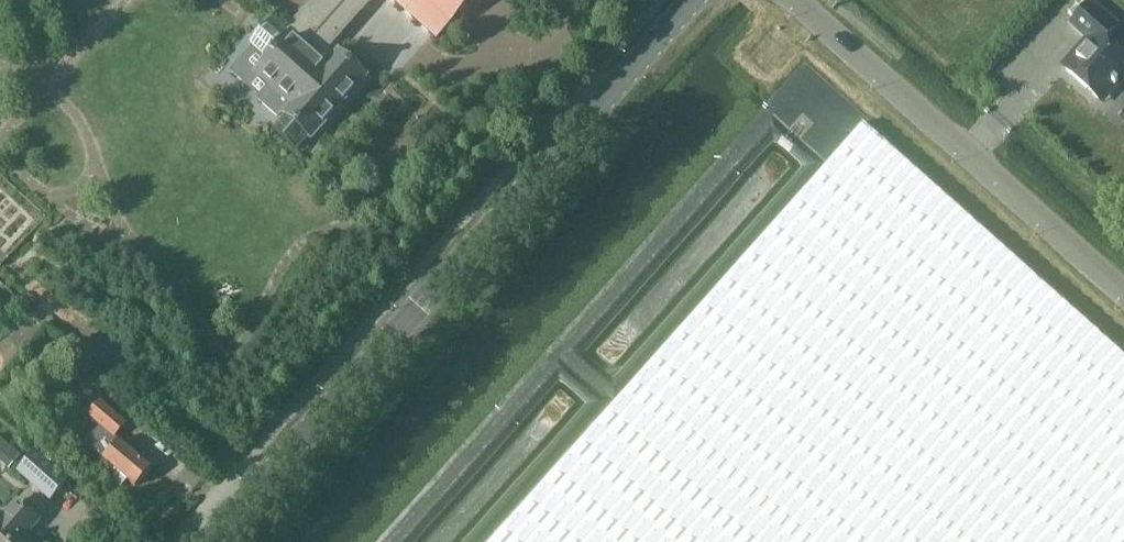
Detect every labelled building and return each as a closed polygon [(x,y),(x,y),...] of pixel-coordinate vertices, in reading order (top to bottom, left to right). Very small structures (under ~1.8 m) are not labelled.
[(287,30),(273,17),(248,45),(251,48),(230,72),(259,97),(257,99),(278,118),(281,115),(285,119),(274,130),(298,152),(308,139),(311,142),(370,77),(338,49),(333,55),(329,51),(374,0),(313,0),(287,30)] [(437,41),(474,0),(391,0),(437,41)] [(1085,9),(1078,3),(1069,13),(1076,19),(1072,24),(1094,43),(1068,71),(1100,99),(1113,85),(1117,88),(1123,81),(1123,53),(1108,38),(1118,26),(1091,2),(1085,9)] [(1052,291),(864,124),(665,346),(618,399),(490,541),(1123,541),(1123,356),(1114,346),(1052,291)] [(126,422),(99,398),(87,412),(100,423),(85,441),(109,462),(97,476),(114,491),(126,478),(133,484),(149,466),(114,435),(126,422)] [(70,478),(37,448),(19,468),(51,498),(70,478)] [(40,517),(19,498),(3,515),(0,512),(0,541),(32,541),(24,535),(40,517)]
